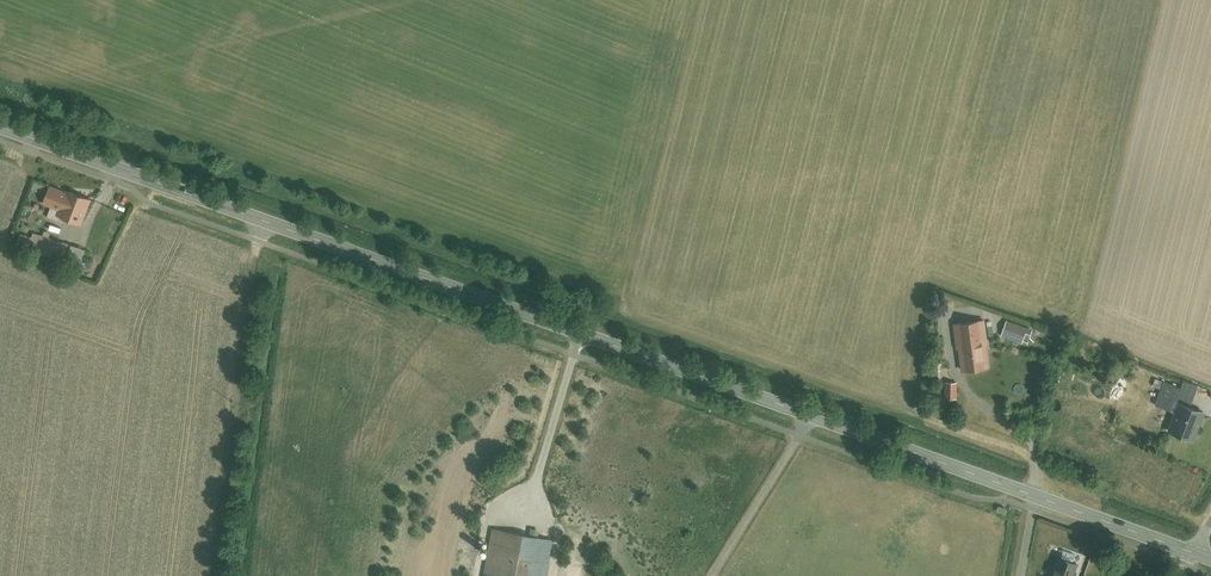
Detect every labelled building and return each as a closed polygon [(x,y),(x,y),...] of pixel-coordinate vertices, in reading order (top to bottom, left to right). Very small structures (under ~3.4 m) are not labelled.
[(48,185),(42,203),(81,216),(91,189),(72,182),(69,192),(48,185)] [(29,236),(24,248),(80,268),(86,251),(36,234),(35,238),(29,236)] [(1036,324),(1011,315),(1006,330),(1031,339),(1036,324)] [(977,317),(951,322),(960,369),(986,364),(977,317)] [(1164,430),(1190,440),(1203,404),(1188,399),(1193,386),(1154,372),(1145,399),(1163,405),(1168,393),(1176,395),(1164,430)] [(496,532),(488,575),(547,575),(553,543),(496,532)] [(1057,564),(1050,562),(1045,575),(1068,575),(1070,569),(1078,571),(1083,554),(1063,548),(1057,564)]
